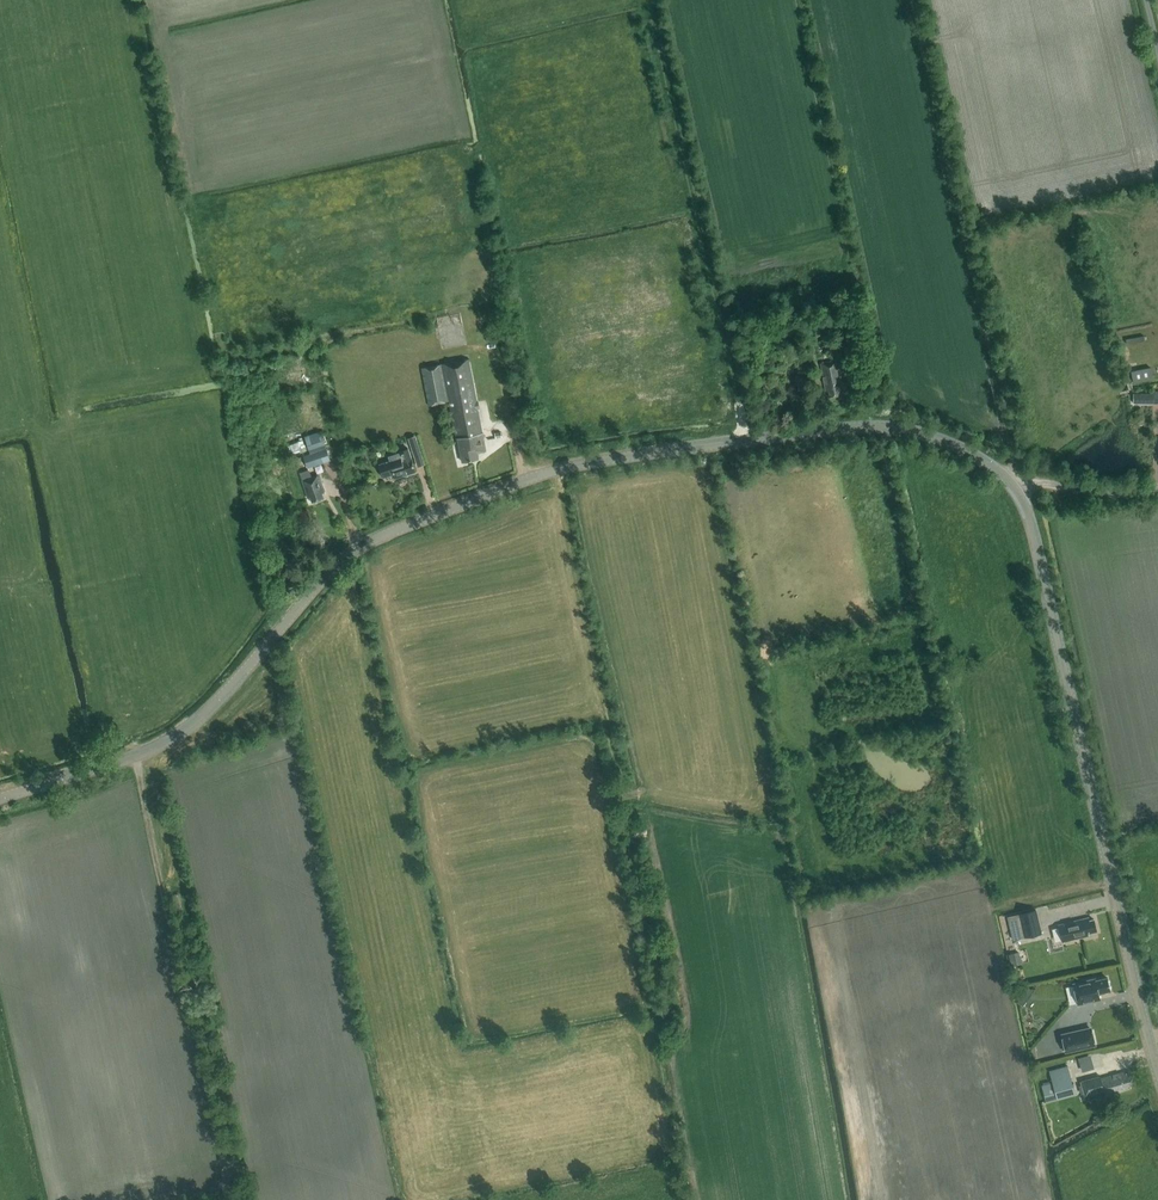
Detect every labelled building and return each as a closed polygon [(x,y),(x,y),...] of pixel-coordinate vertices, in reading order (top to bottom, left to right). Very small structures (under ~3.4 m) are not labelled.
[(829,332),(842,330),(840,317),(826,319),(827,324),(813,326),(814,335),(829,333),(829,332)] [(484,328),(486,341),(495,340),(493,327),(484,328)] [(463,462),(478,459),(477,452),(485,451),(482,433),(483,432),(478,409),(480,407),(478,400),(477,400),(469,359),(422,369),(429,407),(449,402),(456,439),(458,438),(463,462)] [(840,389),(843,388),(838,361),(821,364),(826,391),(829,391),(830,396),(841,394),(840,389)] [(1152,379),(1150,367),(1131,371),(1133,382),(1152,379)] [(1133,393),(1133,403),(1150,403),(1150,393),(1133,393)] [(307,467),(330,460),(321,431),(305,437),(310,453),(304,455),(307,467)] [(414,455),(421,453),(417,437),(409,439),(414,455)] [(286,446),(289,455),(300,451),(297,442),(286,446)] [(395,478),(415,471),(412,458),(411,458),(409,449),(401,451),(401,452),(388,456),(390,460),(379,464),(383,477),(394,473),(395,478)] [(321,493),(324,492),(318,474),(310,476),(308,470),(300,473),(309,498),(312,497),(313,502),(323,498),(321,493)] [(1041,933),(1036,910),(1008,917),(1014,940),(1041,933)] [(1088,918),(1068,923),(1058,925),(1062,942),(1088,935),(1087,933),(1097,931),(1094,920),(1089,921),(1088,918)] [(1018,952),(1009,954),(1012,965),(1021,963),(1018,952)] [(1078,1005),(1098,1000),(1100,1000),(1099,993),(1110,991),(1107,978),(1096,980),(1095,979),(1073,984),(1078,1005)] [(1095,1045),(1092,1030),(1062,1037),(1066,1052),(1095,1045)] [(1091,1053),(1079,1056),(1083,1070),(1095,1066),(1091,1053)] [(1046,1102),(1075,1094),(1068,1065),(1048,1071),(1051,1082),(1041,1085),(1046,1102)] [(1126,1071),(1101,1079),(1100,1075),(1080,1081),(1081,1084),(1083,1093),(1084,1096),(1085,1096),(1104,1091),(1105,1095),(1130,1088),(1129,1085),(1134,1083),(1131,1073),(1127,1074),(1126,1071)]
